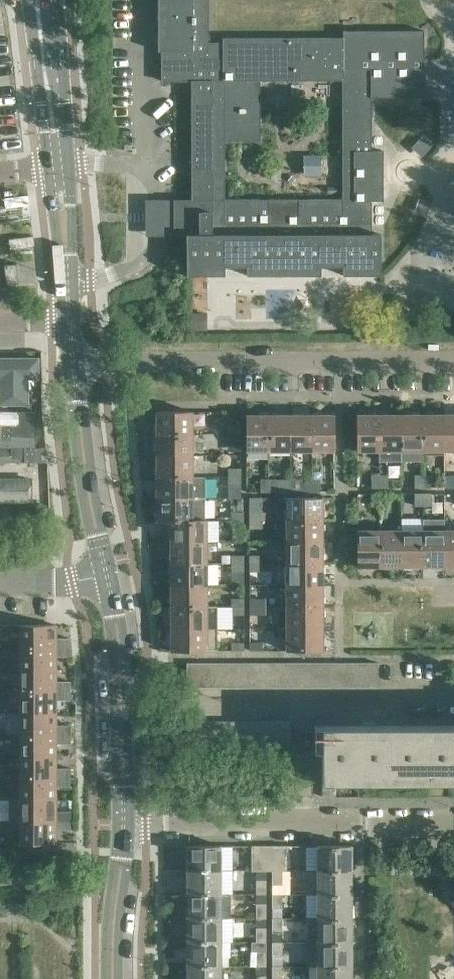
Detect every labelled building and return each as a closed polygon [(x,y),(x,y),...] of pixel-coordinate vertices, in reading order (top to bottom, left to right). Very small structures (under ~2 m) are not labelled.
[(167,211),(167,223),(174,223),(174,234),(187,234),(187,275),(225,274),(225,266),(247,266),(247,274),(321,274),(321,266),(343,266),(343,274),(381,274),(381,233),(371,233),(371,200),(384,200),(383,150),(371,150),(371,97),(424,97),(424,30),(343,30),(343,37),(223,37),(223,42),(208,42),(208,0),(158,0),(158,51),(162,51),(162,80),(192,80),(192,199),(174,200),(174,211),(167,211)] [(421,155),(432,143),(422,134),(411,147),(421,155)] [(303,175),(321,175),(321,155),(304,154),(303,175)] [(417,197),(414,208),(426,213),(430,202),(417,197)] [(174,211),(174,200),(145,200),(146,235),(174,234),(174,223),(167,223),(167,211),(174,211)] [(17,262),(4,264),(7,286),(19,285),(17,262)] [(206,330),(207,313),(191,312),(191,330),(206,330)] [(0,357),(0,402),(26,402),(26,357),(0,357)] [(193,410),(157,411),(157,433),(193,433),(193,410)] [(0,411),(0,439),(10,439),(10,446),(23,446),(23,436),(24,436),(24,424),(18,424),(18,411),(0,411)] [(269,450),(269,414),(247,414),(247,450),(269,450)] [(291,414),(269,414),(269,450),(291,450),(291,414)] [(313,414),(291,414),(291,450),(313,450),(313,414)] [(335,414),(313,414),(313,450),(335,450),(335,414)] [(358,414),(358,450),(380,450),(380,414),(358,414)] [(402,414),(380,414),(380,450),(380,461),(402,461),(402,414)] [(423,414),(402,414),(402,461),(423,461),(423,450),(423,414)] [(445,414),(423,414),(423,450),(445,450),(445,414)] [(445,414),(445,450),(453,450),(453,414),(445,414)] [(229,424),(229,432),(241,432),(241,424),(229,424)] [(241,432),(229,432),(229,440),(241,440),(241,432)] [(193,433),(157,433),(157,455),(193,455),(193,433)] [(48,462),(48,449),(34,449),(34,462),(48,462)] [(193,455),(157,455),(157,476),(193,476),(193,455)] [(241,467),(229,467),(229,475),(241,475),(241,467)] [(372,474),(372,487),(380,487),(380,474),(372,474)] [(380,474),(380,487),(388,487),(388,475),(380,474)] [(241,475),(229,475),(229,484),(241,484),(241,475)] [(423,475),(415,475),(415,487),(423,487),(423,475)] [(423,475),(423,487),(431,487),(431,475),(423,475)] [(193,476),(157,476),(157,498),(205,498),(205,476),(193,476)] [(261,491),(269,491),(269,479),(261,479),(261,491)] [(269,479),(269,491),(277,491),(277,479),(269,479)] [(304,491),(312,491),(312,479),(304,479),(304,491)] [(312,479),(312,491),(320,491),(320,479),(312,479)] [(0,486),(0,499),(32,499),(32,486),(0,486)] [(380,493),(372,493),(372,505),(380,505),(380,493)] [(388,493),(380,493),(380,505),(388,505),(388,493)] [(424,493),(416,493),(416,505),(424,505),(424,493)] [(432,493),(424,493),(424,505),(432,505),(432,493)] [(280,499),(276,504),(276,513),(280,518),(287,519),(323,519),(323,497),(287,497),(280,499)] [(205,498),(157,498),(157,520),(171,520),(205,519),(205,498)] [(244,511),(232,511),(232,519),(244,519),(244,511)] [(262,511),(250,511),(250,519),(262,519),(262,511)] [(423,518),(402,518),(402,530),(402,566),(423,566),(423,518)] [(445,518),(423,518),(423,566),(445,566),(445,530),(445,518)] [(205,519),(171,520),(171,541),(207,541),(207,519),(205,519)] [(244,519),(232,519),(232,527),(244,527),(244,519)] [(262,519),(250,519),(250,528),(262,528),(262,519)] [(323,519),(287,519),(287,541),(323,541),(323,519)] [(380,530),(358,530),(358,566),(380,566),(380,530)] [(402,530),(380,530),(380,566),(402,566),(402,530)] [(445,566),(453,566),(453,530),(445,530),(445,566)] [(207,541),(171,541),(171,563),(207,563),(207,541)] [(323,541),(287,541),(287,563),(323,562),(323,541)] [(244,554),(232,554),(232,562),(244,562),(244,554)] [(262,554),(250,554),(250,563),(262,563),(262,554)] [(244,562),(232,562),(232,571),(244,571),(244,562)] [(323,562),(287,563),(287,584),(323,584),(323,562)] [(207,563),(171,563),(171,584),(207,584),(207,563)] [(262,563),(250,563),(250,571),(262,571),(262,563)] [(207,584),(171,584),(171,606),(207,606),(207,584)] [(323,584),(287,584),(287,606),(323,606),(323,584)] [(262,598),(250,598),(250,606),(262,606),(262,598)] [(207,606),(171,606),(171,627),(217,627),(217,606),(207,606)] [(244,606),(232,606),(232,618),(244,618),(244,606)] [(262,606),(250,606),(250,614),(262,614),(262,606)] [(323,606),(287,606),(287,628),(323,628),(323,606)] [(21,624),(21,648),(71,648),(71,637),(56,637),(56,624),(21,624)] [(217,627),(171,627),(171,650),(207,650),(217,650),(217,627)] [(323,628),(287,628),(287,650),(323,650),(323,628)] [(232,642),(232,650),(244,650),(244,642),(232,642)] [(250,650),(262,650),(262,642),(250,642),(250,650)] [(21,648),(21,669),(56,669),(56,656),(71,656),(71,648),(21,648)] [(187,663),(187,678),(187,687),(200,687),(200,663),(187,663)] [(200,663),(200,687),(213,686),(213,663),(200,663)] [(213,663),(213,686),(225,686),(226,663),(213,663)] [(226,663),(225,686),(238,686),(238,663),(226,663)] [(238,663),(238,686),(251,686),(251,663),(238,663)] [(251,663),(251,686),(264,686),(264,663),(251,663)] [(264,663),(264,686),(276,686),(277,663),(264,663)] [(277,663),(276,686),(289,686),(289,663),(277,663)] [(289,663),(289,686),(302,686),(302,663),(289,663)] [(302,663),(302,686),(315,686),(315,663),(302,663)] [(315,663),(315,686),(327,686),(328,663),(315,663)] [(328,663),(327,686),(340,686),(340,663),(328,663)] [(340,663),(340,686),(353,686),(353,663),(340,663)] [(353,663),(353,686),(366,686),(366,663),(353,663)] [(366,663),(366,686),(378,686),(378,663),(366,663)] [(21,669),(21,691),(71,691),(71,680),(56,680),(56,669),(21,669)] [(21,691),(21,712),(56,712),(56,699),(71,699),(71,691),(21,691)] [(21,712),(21,733),(71,733),(71,724),(56,724),(56,712),(21,712)] [(187,720),(187,728),(187,744),(201,744),(201,720),(187,720)] [(214,720),(201,720),(201,744),(214,744),(214,720)] [(226,720),(214,720),(214,744),(226,744),(226,720)] [(239,720),(226,720),(226,744),(239,744),(239,720)] [(252,720),(239,720),(239,744),(252,744),(252,720)] [(265,720),(252,720),(252,744),(265,744),(265,720)] [(277,720),(265,720),(265,744),(277,744),(277,720)] [(290,720),(277,720),(277,744),(290,744),(290,720)] [(321,724),(322,780),(323,780),(453,780),(453,724),(321,724)] [(21,733),(21,755),(56,755),(56,742),(70,742),(71,733),(21,733)] [(21,755),(21,777),(71,776),(71,767),(56,767),(56,755),(21,755)] [(21,777),(21,798),(56,798),(56,786),(70,786),(71,776),(21,777)] [(21,798),(9,798),(9,819),(21,819),(71,819),(71,810),(56,810),(56,798),(21,798)] [(21,819),(20,842),(56,842),(56,829),(70,829),(71,819),(21,819)] [(220,845),(187,845),(187,870),(220,870),(220,845)] [(252,845),(252,857),(252,870),(267,870),(266,845),(252,845)] [(287,845),(272,845),(272,870),(282,870),(287,870),(287,845)] [(351,845),(318,845),(318,870),(351,870),(351,845)] [(220,870),(187,870),(187,894),(220,894),(220,870)] [(282,870),(272,870),(272,884),(282,884),(282,870)] [(318,870),(310,870),(310,894),(318,894),(351,893),(351,870),(318,870)] [(266,879),(257,879),(257,894),(266,894),(266,879)] [(282,893),(273,893),(273,908),(282,908),(282,893)] [(351,893),(318,894),(318,917),(351,917),(351,893)] [(220,894),(187,894),(187,918),(221,918),(230,918),(230,894),(220,894)] [(266,903),(257,903),(257,918),(266,917),(266,903)] [(282,917),(273,917),(273,932),(282,932),(282,917)] [(318,917),(310,917),(310,941),(318,941),(351,941),(351,917),(318,917)] [(221,918),(187,918),(187,942),(221,942),(221,918)] [(266,927),(257,927),(257,942),(266,941),(266,927)] [(257,942),(250,942),(250,966),(257,966),(267,966),(266,951),(266,941),(257,942)] [(282,941),(273,941),(273,956),(282,956),(282,941)] [(351,941),(318,941),(318,965),(351,966),(351,941)] [(221,942),(187,942),(188,965),(221,965),(221,942)] [(188,965),(188,978),(221,978),(221,965),(188,965)] [(273,965),(273,978),(282,978),(282,965),(273,965)] [(318,965),(318,978),(351,978),(351,966),(318,965)]
